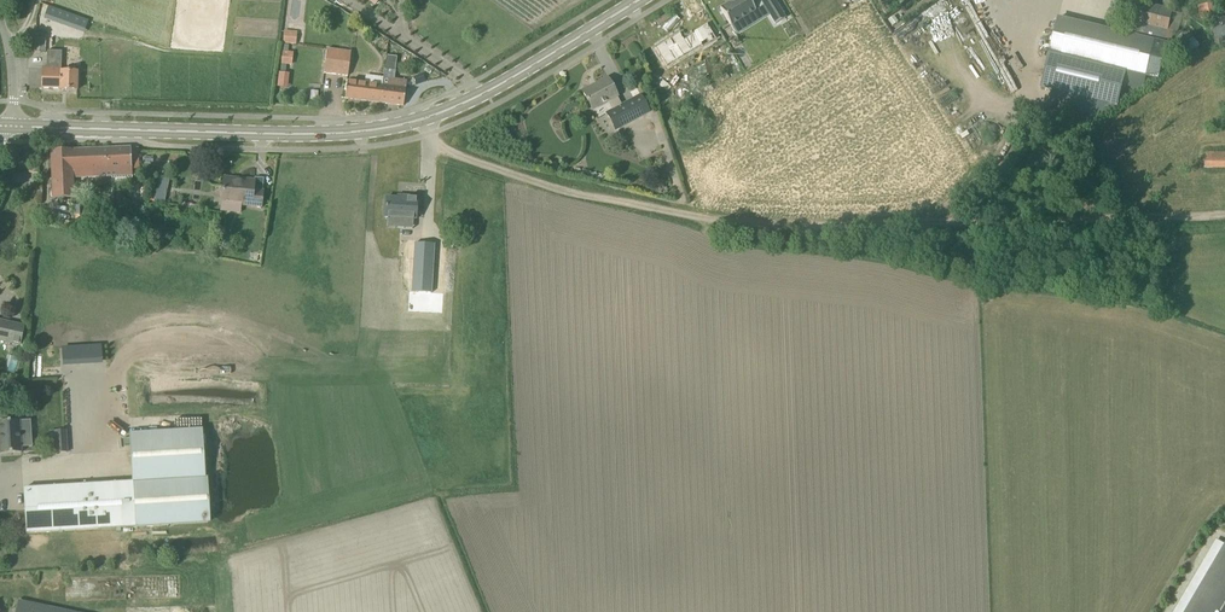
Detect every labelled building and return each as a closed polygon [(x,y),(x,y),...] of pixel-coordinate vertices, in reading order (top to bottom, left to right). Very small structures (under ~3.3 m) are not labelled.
[(720,9),(731,26),(764,6),(775,24),(785,18),(774,0),(755,0),(751,3),(749,0),(732,0),(729,2),(729,3),(720,9)] [(1173,10),(1132,0),(1124,34),(1059,18),(1050,52),(1126,71),(1157,78),(1166,44),(1164,44),(1167,30),(1168,31),(1173,10)] [(1213,3),(1198,5),(1200,19),(1215,17),(1213,3)] [(899,21),(895,15),(889,20),(893,26),(899,21)] [(1215,45),(1224,43),(1224,16),(1217,18),(1218,20),(1213,21),(1214,28),(1213,28),(1215,45)] [(658,41),(649,46),(660,65),(685,50),(685,49),(694,45),(708,37),(701,23),(687,30),(687,31),(677,37),(674,31),(664,37),(664,36),(658,40),(658,41)] [(297,45),(298,32),(284,31),(283,44),(297,45)] [(36,32),(35,37),(34,53),(45,53),(46,38),(46,32),(36,32)] [(349,76),(352,52),(327,49),(325,73),(349,76)] [(61,72),(62,51),(47,51),(47,68),(43,68),(42,88),(60,89),(60,90),(77,90),(78,73),(61,72)] [(292,65),(294,53),(283,51),(281,64),(292,65)] [(1117,105),(1126,71),(1050,52),(1042,87),(1055,90),(1051,104),(1103,117),(1117,105)] [(420,69),(410,68),(410,79),(419,79),(420,69)] [(383,85),(347,81),(345,98),(404,106),(406,88),(405,88),(406,80),(390,77),(391,70),(385,70),(383,85)] [(280,71),(278,87),(290,88),(292,73),(280,71)] [(617,96),(618,96),(608,78),(583,92),(592,109),(608,101),(613,110),(606,113),(616,130),(650,112),(640,95),(621,105),(617,96)] [(15,146),(14,146),(11,149),(11,150),(16,155),(19,152),(15,146)] [(51,151),(53,197),(73,196),(73,176),(83,176),(83,171),(132,169),(131,147),(51,151)] [(1205,168),(1224,168),(1224,152),(1205,151),(1205,168)] [(151,198),(166,201),(171,178),(156,175),(151,198)] [(252,207),(261,208),(263,192),(254,191),(255,181),(243,180),(243,182),(224,180),(222,201),(252,204),(252,207)] [(386,198),(385,217),(388,217),(414,219),(417,219),(418,197),(406,196),(405,199),(386,198)] [(230,250),(234,237),(224,234),(220,247),(230,250)] [(404,242),(402,352),(439,353),(441,243),(404,242)] [(21,346),(25,326),(1,322),(0,321),(0,341),(21,346)] [(22,453),(21,441),(24,441),(26,438),(25,433),(23,431),(20,431),(20,420),(0,422),(0,443),(1,454),(22,453)] [(130,433),(132,482),(24,489),(26,534),(208,523),(202,429),(130,433)] [(66,430),(58,431),(59,440),(56,440),(57,453),(67,452),(66,430)] [(1184,611),(1224,611),(1224,542),(1184,611)] [(18,602),(16,611),(67,611),(18,602)]
